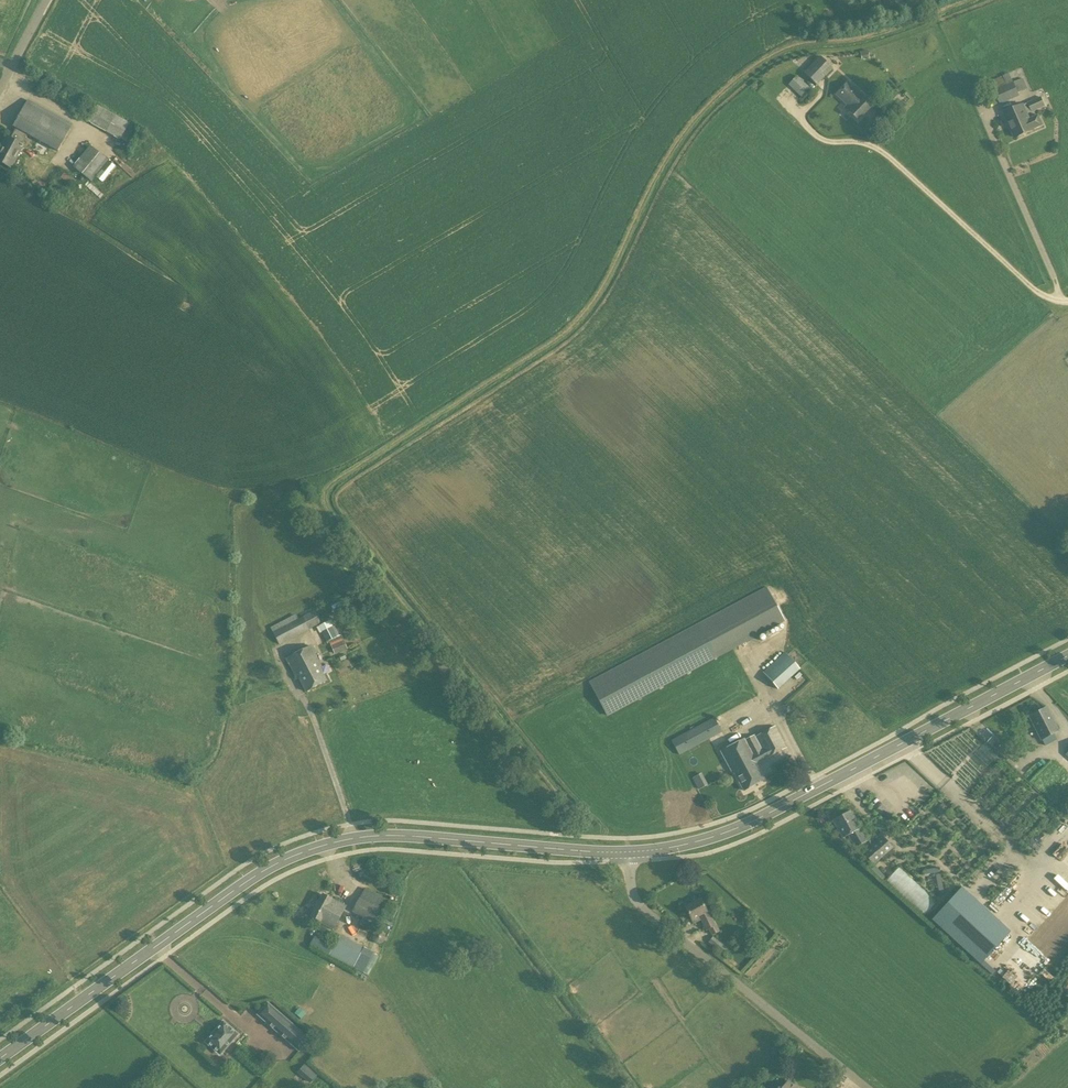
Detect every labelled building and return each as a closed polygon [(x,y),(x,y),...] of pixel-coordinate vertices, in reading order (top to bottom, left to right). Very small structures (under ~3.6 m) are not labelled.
[(803,72),(816,85),(832,68),(819,56),(803,72)] [(990,80),(1000,104),(1020,96),(1018,92),(1028,88),(1023,78),(1014,82),(1009,72),(990,80)] [(812,89),(797,75),(787,85),(802,99),(812,89)] [(836,95),(847,105),(845,108),(858,121),(873,106),(848,82),(836,95)] [(1030,119),(1027,113),(1045,106),(1041,97),(1004,113),(1015,138),(1043,126),(1039,115),(1030,119)] [(10,138),(7,137),(0,150),(0,162),(11,168),(23,145),(22,145),(27,134),(33,138),(58,151),(73,124),(28,99),(13,126),(16,128),(13,133),(10,138)] [(120,140),(120,139),(128,144),(137,129),(129,124),(130,123),(97,105),(88,122),(120,140)] [(86,177),(91,181),(108,161),(90,146),(73,166),(86,177)] [(108,161),(96,177),(102,182),(115,167),(108,161)] [(349,594),(331,601),(334,608),(352,601),(349,594)] [(270,627),(279,645),(321,623),(314,610),(298,618),(296,614),(270,627)] [(329,641),(334,654),(347,649),(341,636),(339,637),(339,636),(340,635),(335,625),(334,625),(331,620),(322,624),(317,626),(320,633),(322,632),(326,642),(329,641)] [(717,658),(701,627),(631,665),(647,695),(717,658)] [(327,681),(320,668),(322,667),(311,646),(286,659),(297,679),(299,679),(306,692),(327,681)] [(778,690),(800,669),(784,652),(762,672),(778,690)] [(1058,731),(1046,707),(1028,716),(1040,740),(1058,731)] [(671,740),(679,755),(710,739),(722,732),(714,717),(671,740)] [(755,734),(744,740),(744,739),(720,751),(732,773),(733,772),(743,791),(764,780),(756,764),(787,748),(775,726),(756,736),(755,734)] [(701,774),(694,778),(698,790),(706,786),(701,774)] [(842,838),(848,835),(855,848),(867,841),(860,828),(850,810),(832,821),(842,838)] [(882,836),(863,853),(873,865),(893,847),(882,836)] [(1060,884),(1067,890),(1067,882),(1064,879),(1060,884)] [(1010,932),(961,888),(945,905),(932,919),(936,923),(980,964),(1010,932)] [(310,916),(319,921),(318,922),(334,930),(346,906),(322,894),(310,916)] [(360,896),(352,911),(375,924),(383,909),(360,896)] [(708,911),(707,912),(700,899),(685,907),(692,920),(694,924),(701,920),(706,931),(709,929),(712,935),(719,932),(716,925),(708,911)] [(364,947),(340,935),(329,955),(353,968),(357,960),(363,964),(369,953),(362,950),(364,947)] [(713,937),(709,942),(721,952),(725,947),(713,937)] [(310,1037),(272,1006),(263,1018),(301,1049),(310,1037)] [(226,1051),(239,1035),(224,1022),(207,1044),(219,1054),(226,1051)] [(312,1083),(319,1075),(306,1063),(299,1071),(312,1083)]
